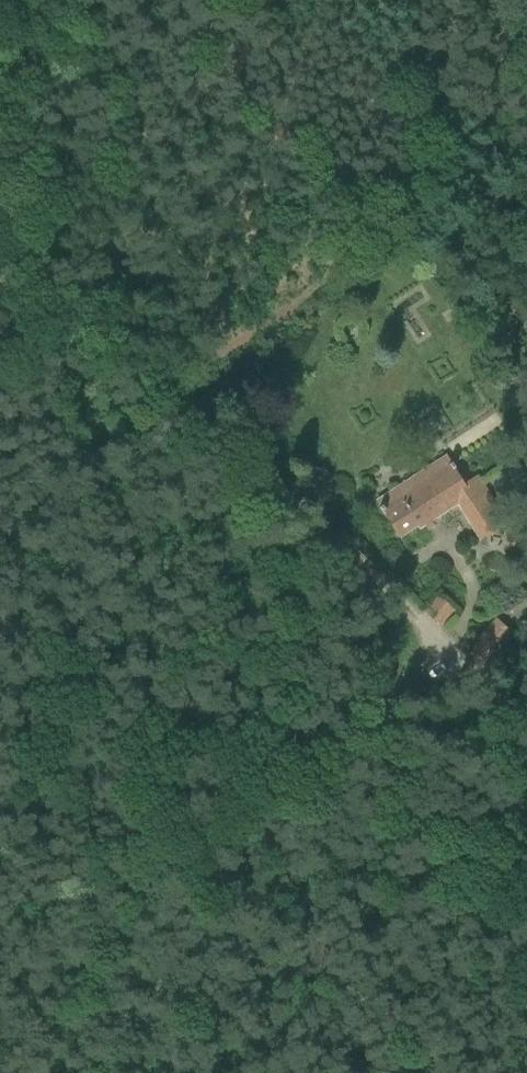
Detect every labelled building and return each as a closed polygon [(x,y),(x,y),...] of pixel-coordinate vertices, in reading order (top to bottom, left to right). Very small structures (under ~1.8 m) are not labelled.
[(454,427),(414,455),(424,469),(464,441),(454,427)] [(377,500),(384,512),(400,536),(418,524),(454,500),(478,540),(508,522),(478,474),(462,484),(445,456),(377,500)] [(512,635),(495,619),(469,647),(486,663),(512,635)]
